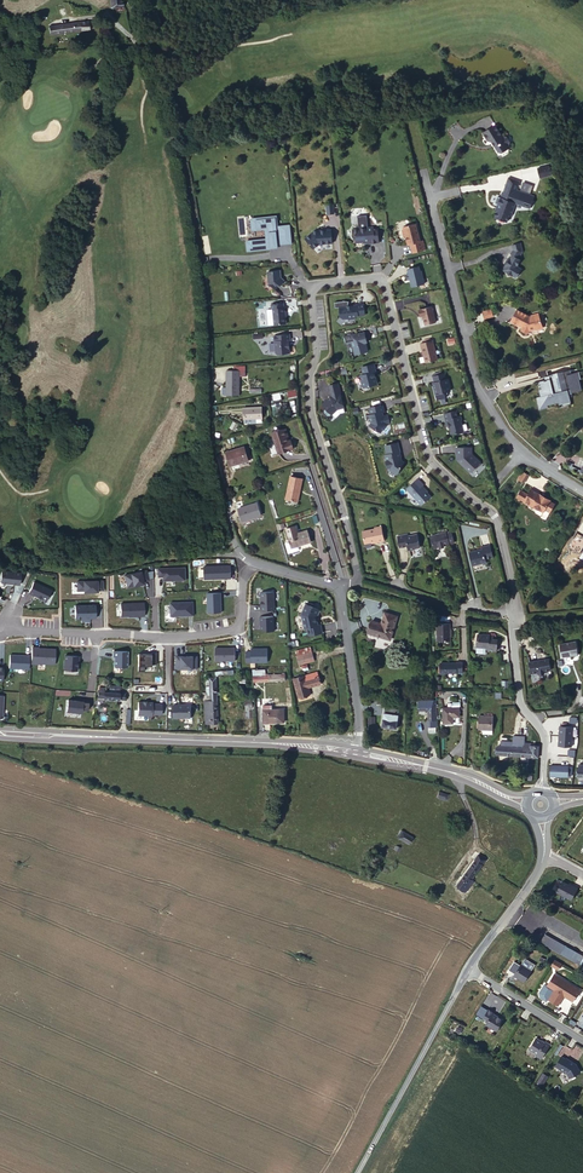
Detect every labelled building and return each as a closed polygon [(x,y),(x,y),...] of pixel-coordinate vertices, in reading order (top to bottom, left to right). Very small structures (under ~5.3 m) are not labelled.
[(49,26),(50,36),(90,31),(89,21),(49,26)] [(492,123),(481,131),(485,139),(491,140),(496,149),(500,150),(507,145),(506,143),(508,142),(508,139),(504,133),(501,132),(500,134),(492,123)] [(534,162),(537,172),(548,169),(545,159),(534,162)] [(491,210),(504,215),(506,208),(508,208),(513,196),(528,201),(532,188),(514,182),(516,173),(504,169),(501,178),(496,190),(493,189),(491,196),(493,197),(496,198),(494,203),(491,210)] [(251,243),(252,252),(281,248),(279,227),(280,227),(279,217),(255,220),(256,230),(269,228),(271,240),(251,243)] [(422,240),(418,222),(405,225),(405,226),(404,228),(405,234),(407,235),(409,240),(411,240),(412,242),(414,251),(427,248),(425,239),(422,240)] [(283,227),(285,245),(295,244),(293,226),(283,227)] [(364,231),(356,232),(357,238),(360,240),(360,245),(367,244),(368,243),(373,243),(373,245),(373,246),(383,245),(381,231),(377,231),(377,229),(370,230),(369,229),(365,229),(364,231)] [(336,247),(334,234),(320,236),(320,237),(317,237),(317,236),(308,244),(317,254),(323,248),(323,249),(336,247)] [(508,268),(512,271),(518,263),(516,261),(520,254),(517,252),(521,246),(520,245),(518,237),(508,238),(509,243),(507,247),(509,248),(504,253),(502,253),(501,256),(502,257),(499,263),(503,265),(504,269),(508,268)] [(413,286),(425,282),(421,270),(420,270),(419,266),(408,268),(409,273),(407,274),(408,279),(411,278),(412,280),(411,281),(413,286)] [(283,272),(271,273),(272,285),(278,290),(282,286),(283,287),(287,283),(287,280),(284,278),(283,272)] [(350,304),(341,305),(342,315),(345,317),(350,316),(352,317),(356,317),(357,316),(357,314),(367,313),(365,302),(359,303),(354,304),(352,305),(350,304)] [(536,323),(541,322),(536,307),(529,310),(515,302),(508,314),(515,317),(516,316),(520,319),(519,323),(525,327),(526,325),(531,323),(533,322),(536,323)] [(290,308),(289,304),(277,305),(278,310),(279,310),(280,326),(292,324),(290,308)] [(427,323),(437,321),(434,305),(422,308),(424,315),(425,314),(427,323)] [(482,311),(484,319),(494,316),(492,308),(482,311)] [(358,334),(344,337),(346,343),(353,341),(356,353),(358,354),(369,351),(366,343),(365,339),(367,339),(365,333),(358,335),(358,334)] [(295,335),(280,337),(282,354),(284,356),(296,354),(295,344),(296,344),(295,335)] [(422,342),(427,361),(439,358),(434,339),(422,342)] [(377,364),(364,367),(366,375),(363,375),(367,387),(380,384),(378,376),(377,377),(376,372),(377,372),(379,371),(377,364)] [(563,367),(543,372),(543,376),(536,378),(538,385),(534,386),(536,392),(540,391),(542,400),(554,397),(554,399),(565,396),(563,387),(566,386),(566,388),(574,386),(572,380),(575,379),(574,375),(575,374),(573,368),(564,370),(563,367)] [(230,371),(231,396),(246,395),(244,370),(230,371)] [(447,377),(445,372),(435,374),(436,380),(435,381),(436,386),(435,386),(436,393),(437,393),(438,398),(446,396),(445,391),(451,389),(449,383),(450,383),(448,377),(447,377)] [(340,407),(347,406),(341,381),(331,384),(334,395),(333,395),(326,401),(326,403),(329,406),(326,408),(326,410),(329,414),(332,414),(340,407)] [(288,397),(297,396),(296,389),(287,390),(288,397)] [(383,406),(383,404),(371,407),(373,414),(372,414),(373,419),(375,420),(372,425),(383,431),(387,424),(392,423),(390,414),(385,415),(384,411),(387,411),(385,405),(383,406)] [(265,410),(247,408),(245,418),(263,421),(265,410)] [(457,409),(445,412),(448,421),(449,421),(452,432),(457,431),(458,432),(464,430),(462,421),(463,419),(461,414),(459,415),(457,409)] [(292,440),(287,428),(276,432),(283,454),(299,447),(296,438),(295,439),(292,440)] [(401,442),(388,445),(390,454),(387,454),(389,460),(390,460),(392,467),(393,469),(400,473),(406,462),(404,461),(403,457),(404,457),(403,451),(401,442)] [(252,443),(234,449),(238,461),(256,456),(252,443)] [(472,453),(472,447),(457,446),(457,452),(458,452),(458,458),(471,471),(476,466),(478,466),(480,464),(480,462),(472,453)] [(525,471),(521,479),(525,482),(530,474),(525,471)] [(303,487),(305,487),(308,476),(295,474),(290,497),(301,499),(303,487)] [(427,483),(421,477),(410,487),(425,503),(433,496),(433,493),(425,484),(427,483)] [(536,494),(538,491),(531,486),(528,491),(521,487),(517,495),(523,499),(531,504),(532,503),(537,506),(537,505),(543,509),(545,506),(550,509),(555,501),(549,498),(550,497),(544,494),(542,497),(536,494)] [(242,505),(247,518),(264,513),(260,500),(242,505)] [(364,532),(366,544),(379,541),(379,543),(386,542),(382,527),(376,529),(364,532)] [(313,528),(295,535),(298,545),(317,538),(313,528)] [(432,535),(434,548),(456,541),(452,530),(432,535)] [(398,537),(401,548),(408,547),(409,551),(423,548),(420,534),(410,537),(410,534),(398,537)] [(472,553),(476,565),(480,564),(481,564),(488,562),(487,558),(495,556),(492,544),(484,546),(485,549),(472,553)] [(205,580),(231,579),(231,565),(204,566),(205,580)] [(186,581),(186,567),(158,568),(159,577),(164,577),(164,582),(186,581)] [(150,582),(147,569),(123,575),(127,589),(133,587),(133,586),(150,582)] [(2,570),(0,583),(0,584),(20,586),(21,572),(2,570)] [(77,592),(104,591),(103,580),(77,581),(77,592)] [(52,590),(34,582),(29,593),(46,602),(52,590)] [(275,592),(260,592),(261,611),(275,611),(275,592)] [(222,613),(221,593),(207,593),(208,614),(222,613)] [(145,617),(144,602),(121,604),(121,617),(129,617),(129,618),(145,617)] [(194,617),(193,602),(170,602),(170,617),(194,617)] [(305,604),(301,615),(305,629),(307,628),(309,636),(322,633),(320,625),(317,626),(315,617),(317,616),(320,609),(305,604)] [(96,618),(96,605),(75,606),(76,619),(81,618),(81,622),(90,622),(90,618),(96,618)] [(374,620),(370,631),(392,639),(399,617),(388,613),(385,624),(374,620)] [(274,617),(260,617),(260,632),(274,632),(274,617)] [(438,625),(437,642),(450,642),(450,625),(438,625)] [(476,634),(475,648),(487,648),(487,650),(496,651),(497,638),(492,638),(492,636),(476,634)] [(578,636),(562,639),(564,651),(574,649),(574,650),(580,649),(578,636)] [(39,647),(32,646),(31,664),(55,665),(55,649),(39,649),(39,647)] [(295,651),(299,666),(314,662),(311,647),(295,651)] [(235,648),(216,648),(215,661),(235,661),(235,648)] [(252,652),(246,652),(246,663),(268,663),(268,649),(252,649),(252,652)] [(128,651),(113,651),(113,657),(115,657),(115,667),(128,667),(128,651)] [(150,654),(138,654),(138,671),(145,671),(145,666),(157,666),(157,653),(150,652),(150,654)] [(29,655),(10,654),(9,669),(29,670),(29,655)] [(79,656),(64,655),(64,670),(78,671),(78,661),(79,661),(79,656)] [(529,659),(532,671),(539,670),(539,671),(546,670),(545,669),(553,668),(551,655),(529,659)] [(199,656),(176,656),(176,669),(198,670),(199,656)] [(457,672),(463,672),(463,663),(457,663),(457,664),(440,664),(440,674),(446,674),(446,673),(457,673),(457,672)] [(266,669),(253,670),(254,682),(286,680),(286,673),(266,675),(266,669)] [(319,674),(304,676),(294,678),(295,683),(296,691),(297,697),(309,695),(307,689),(321,686),(319,674)] [(210,701),(218,701),(218,677),(209,677),(210,701)] [(99,689),(99,698),(115,698),(126,698),(126,690),(121,690),(121,685),(111,685),(110,689),(105,689),(105,687),(101,686),(100,689),(99,689)] [(44,704),(44,691),(27,692),(27,704),(44,704)] [(245,718),(255,716),(254,708),(252,708),(252,702),(250,702),(250,699),(245,700),(245,709),(244,709),(245,718)] [(89,702),(67,700),(66,711),(82,712),(82,711),(88,711),(89,702)] [(210,701),(204,702),(205,724),(219,724),(218,701),(210,701)] [(437,701),(419,702),(419,712),(429,711),(430,725),(437,724),(437,715),(438,715),(437,701)] [(153,702),(138,702),(138,716),(163,716),(163,704),(153,703),(153,702)] [(179,705),(173,705),(173,719),(179,719),(179,717),(190,717),(191,704),(179,704),(179,705)] [(444,706),(445,724),(455,723),(455,716),(460,715),(460,705),(444,706)] [(263,725),(285,723),(285,709),(271,710),(271,707),(262,707),(263,725)] [(382,727),(397,729),(399,715),(384,714),(382,727)] [(478,716),(477,729),(484,729),(493,729),(493,716),(478,716)] [(573,728),(559,727),(558,746),(572,746),(573,728)] [(494,750),(538,756),(540,744),(533,743),(533,741),(526,740),(527,733),(514,731),(513,737),(501,735),(501,739),(500,742),(495,741),(494,750)] [(568,765),(550,766),(550,778),(568,777),(568,765)] [(442,786),(440,792),(448,795),(451,789),(442,786)] [(405,827),(400,833),(410,840),(415,833),(405,827)] [(481,850),(475,858),(458,881),(468,887),(477,877),(475,874),(483,863),(488,856),(481,850)] [(557,891),(571,899),(577,887),(573,885),(572,886),(563,881),(557,891)] [(561,954),(565,945),(545,934),(540,943),(561,954)] [(561,954),(576,962),(582,966),(582,954),(565,945),(561,954)] [(514,975),(524,982),(535,965),(525,958),(514,975)] [(550,965),(558,969),(561,964),(554,959),(550,965)] [(563,995),(572,1000),(579,989),(554,973),(547,984),(554,989),(548,998),(557,1004),(563,995)] [(489,1010),(483,1019),(487,1022),(486,1024),(496,1031),(500,1025),(500,1023),(502,1019),(493,1014),(493,1013),(489,1010)] [(537,1055),(542,1058),(550,1045),(546,1042),(545,1043),(537,1038),(530,1048),(538,1054),(537,1055)] [(576,1064),(566,1058),(566,1059),(561,1056),(555,1065),(567,1073),(570,1078),(580,1072),(576,1064)] [(538,1081),(542,1084),(548,1075),(544,1072),(538,1081)]
